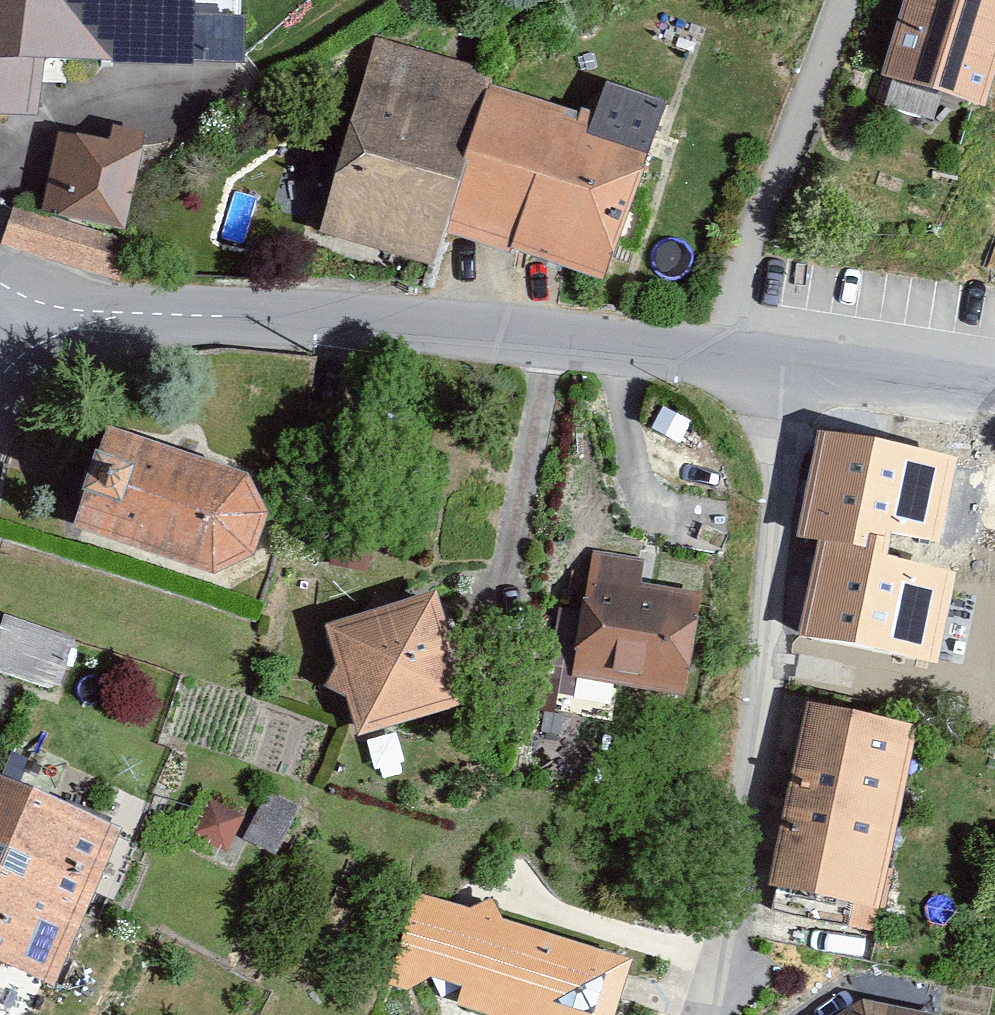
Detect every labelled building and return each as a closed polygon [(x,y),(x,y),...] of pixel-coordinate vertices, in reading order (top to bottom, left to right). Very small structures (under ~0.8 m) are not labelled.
[(60,151),(63,91),(217,100),(222,17),(245,18),(246,0),(0,0),(0,148),(60,151)] [(881,88),(993,124),(994,117),(994,0),(909,0),(881,88)] [(319,247),(434,279),(444,246),(489,99),(494,84),(378,52),(319,247)] [(591,127),(489,99),(444,246),(604,293),(667,114),(607,92),(591,127)] [(122,184),(73,172),(53,253),(132,273),(156,176),(126,169),(122,184)] [(959,458),(818,425),(799,546),(938,566),(959,458)] [(242,493),(105,444),(70,548),(218,590),(253,575),(260,536),(242,493)] [(966,584),(812,555),(791,651),(954,687),(966,584)] [(642,566),(594,559),(576,683),(681,698),(694,603),(638,596),(642,566)] [(434,609),(323,640),(335,683),(324,703),(345,714),(358,755),(464,725),(434,609)] [(4,627),(0,638),(0,683),(53,700),(70,647),(4,627)] [(917,740),(808,716),(768,900),(877,923),(917,740)] [(0,797),(0,990),(52,1008),(115,848),(0,797)] [(211,818),(192,860),(224,875),(243,832),(211,818)] [(420,905),(390,986),(473,1014),(623,1014),(634,983),(420,905)]
